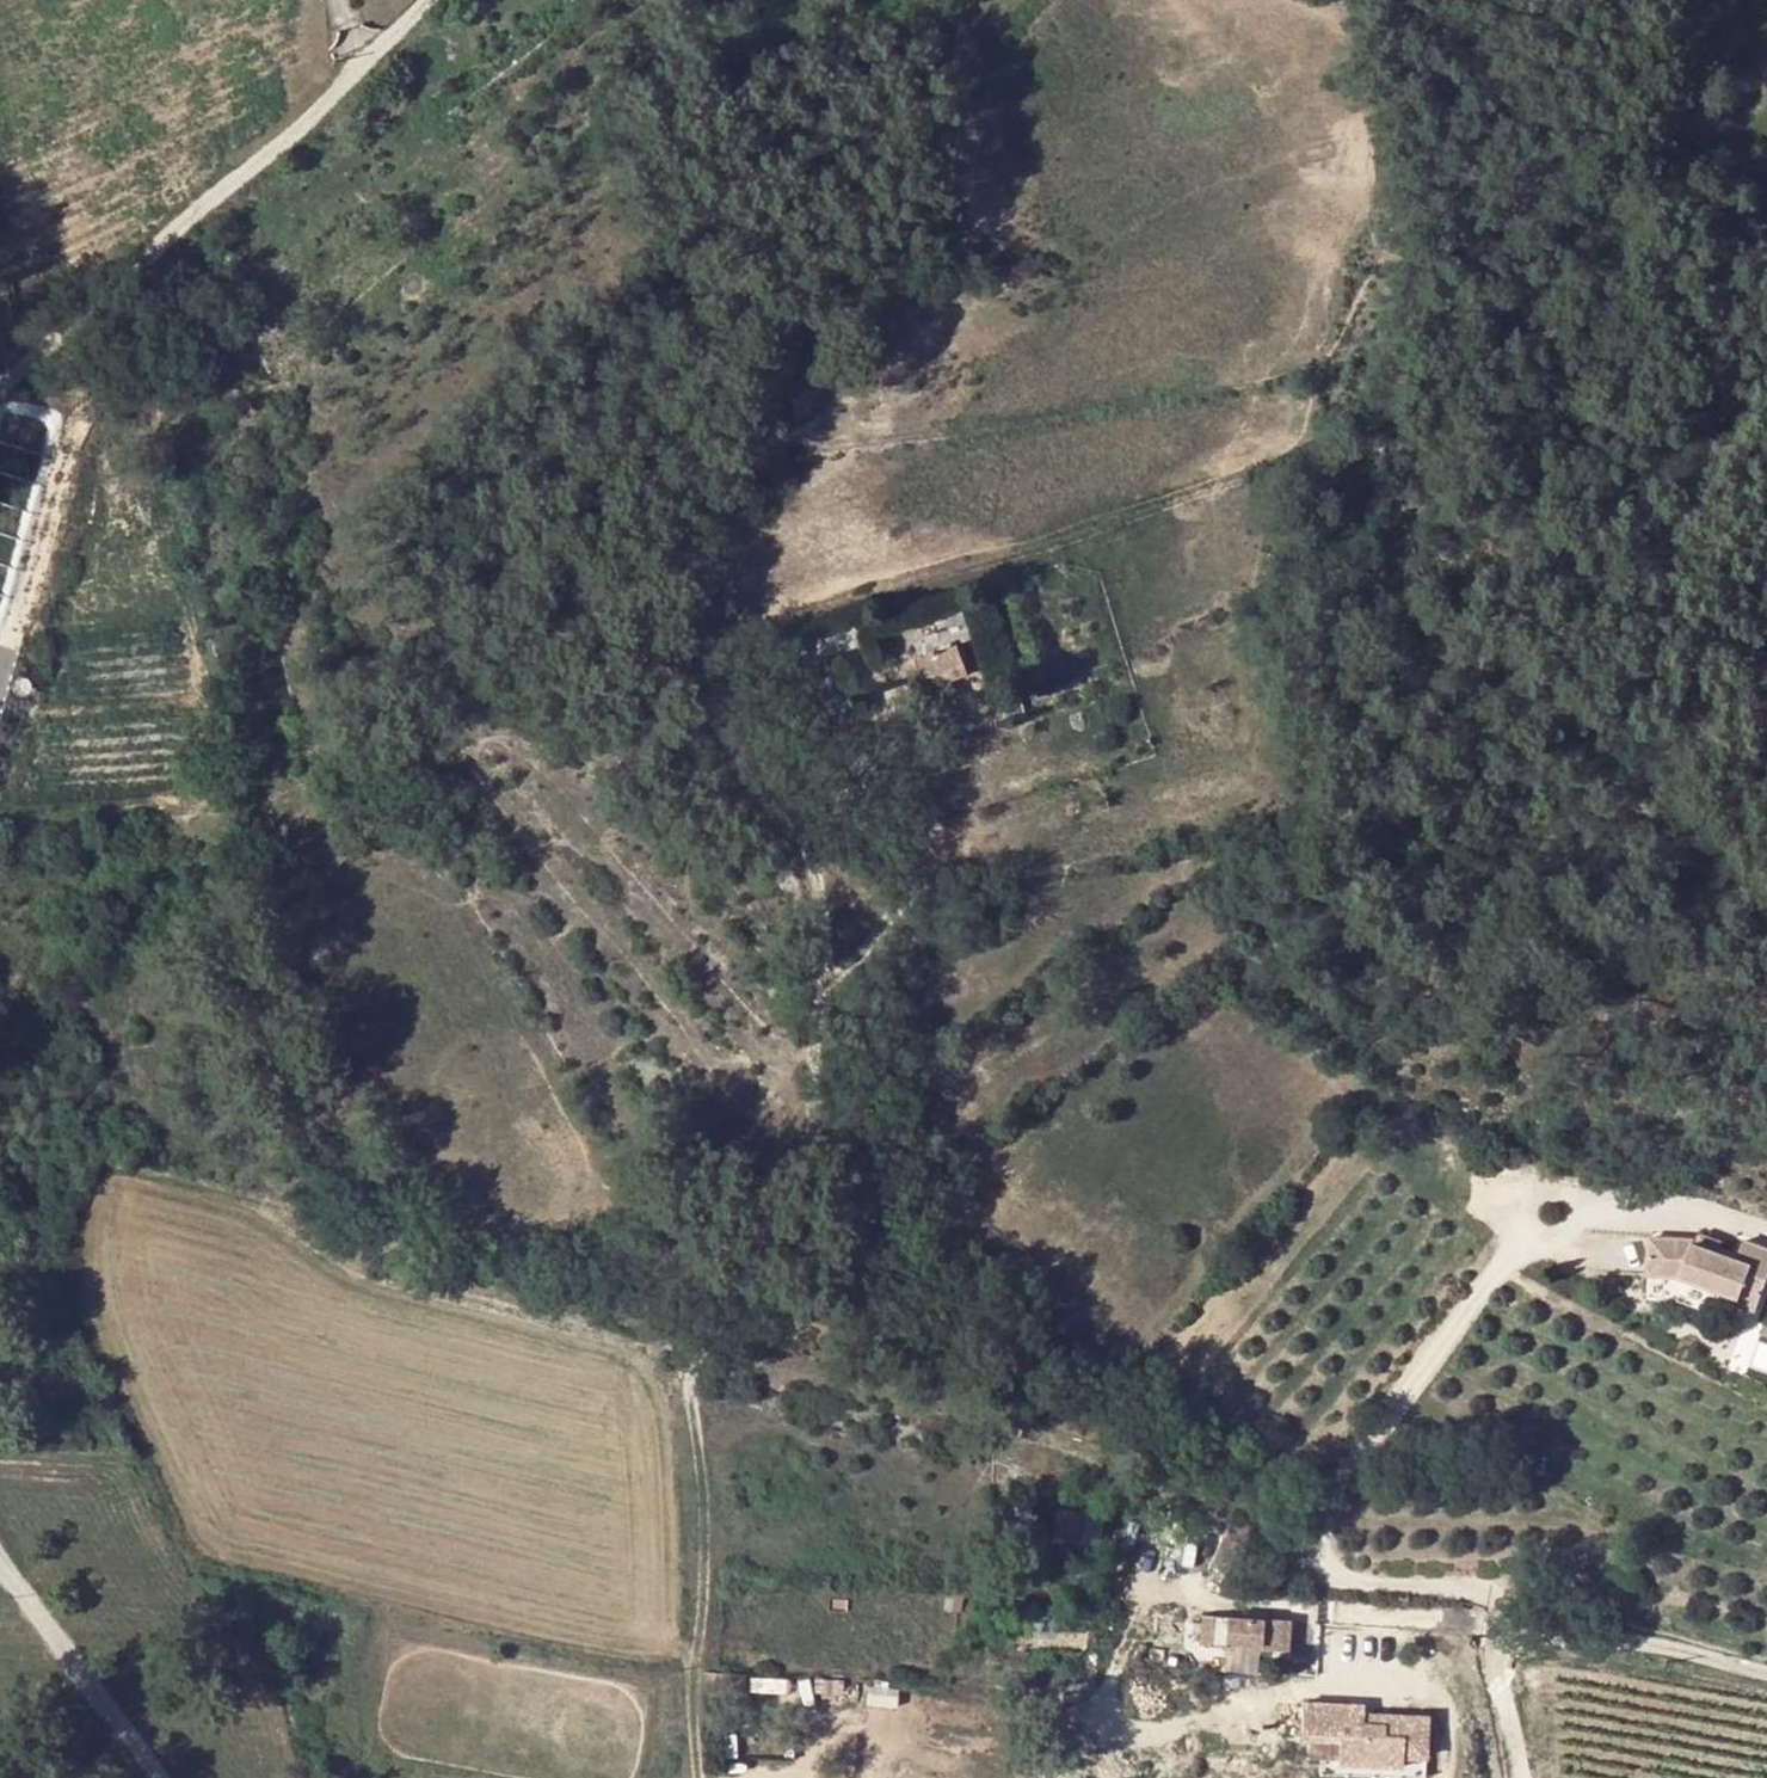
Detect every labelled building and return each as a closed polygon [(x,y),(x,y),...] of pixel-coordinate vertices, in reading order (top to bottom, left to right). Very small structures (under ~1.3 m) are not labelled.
[(957,643),(917,657),(927,686),(966,672),(957,643)] [(753,1162),(738,1171),(747,1185),(762,1176),(753,1162)] [(1742,1303),(1745,1297),(1763,1310),(1766,1298),(1766,1247),(1751,1241),(1744,1259),(1725,1253),(1714,1249),(1711,1247),(1700,1240),(1657,1237),(1654,1274),(1686,1275),(1742,1303)] [(1729,1241),(1719,1237),(1714,1249),(1725,1253),(1729,1241)] [(1742,1303),(1733,1312),(1751,1326),(1763,1310),(1745,1297),(1742,1303)] [(1233,1454),(1229,1466),(1244,1471),(1248,1460),(1233,1454)] [(1081,1511),(1058,1507),(1054,1539),(1077,1543),(1081,1511)] [(1264,1618),(1202,1615),(1201,1643),(1224,1645),(1224,1642),(1264,1644),(1264,1618)] [(1264,1618),(1264,1644),(1277,1644),(1278,1619),(1264,1618)] [(1552,1646),(1532,1645),(1532,1660),(1551,1660),(1552,1646)] [(725,1675),(705,1674),(705,1690),(724,1690),(725,1675)] [(1363,1702),(1302,1698),(1300,1728),(1319,1730),(1316,1770),(1334,1772),(1421,1777),(1422,1765),(1422,1756),(1425,1714),(1383,1712),(1363,1710),(1363,1702)]
